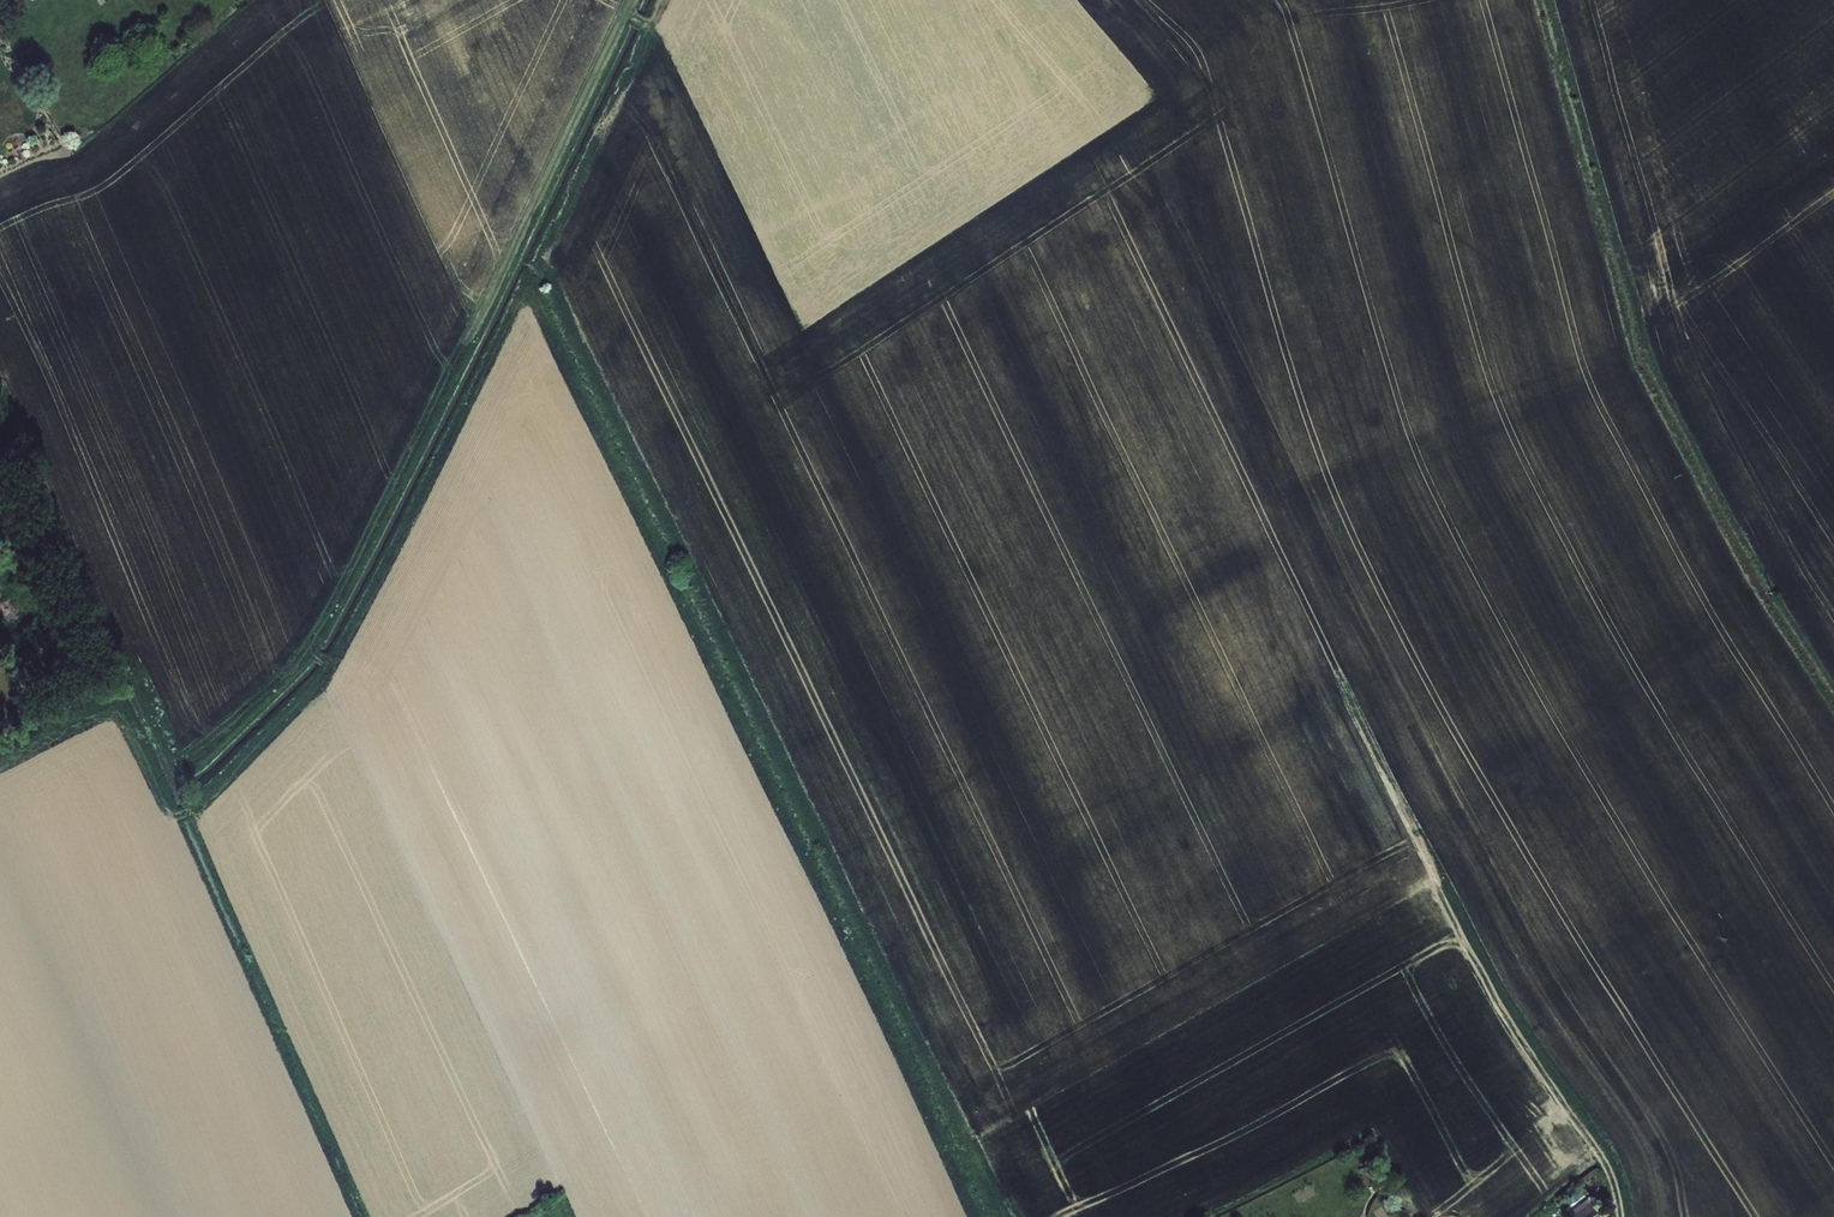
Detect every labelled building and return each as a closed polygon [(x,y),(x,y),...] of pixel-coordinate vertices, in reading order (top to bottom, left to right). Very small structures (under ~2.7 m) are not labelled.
[(1368,1167),(1359,1171),(1370,1193),(1379,1189),(1368,1167)] [(1587,1201),(1571,1211),(1575,1216),(1599,1216),(1587,1201)]
